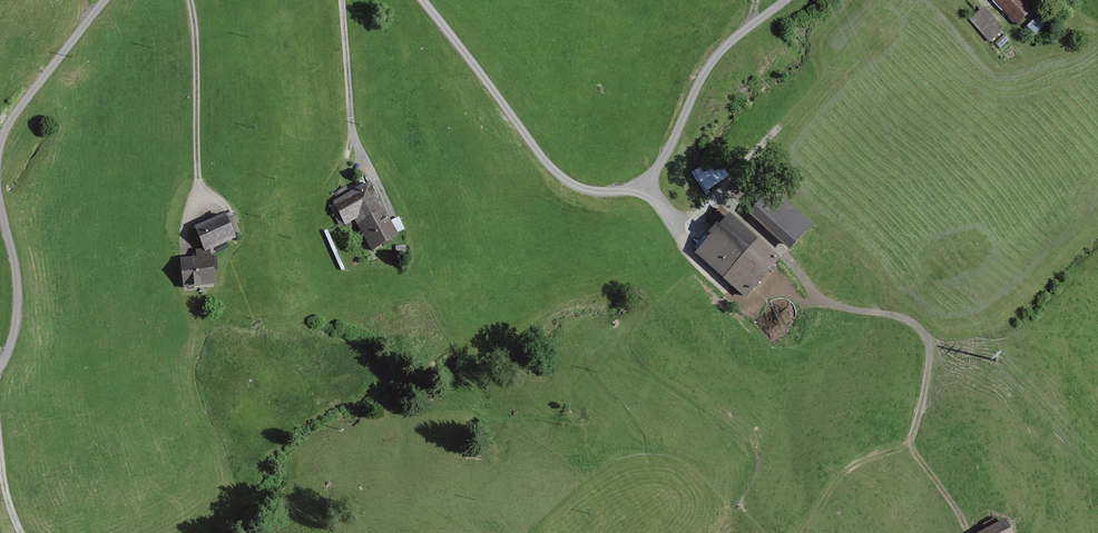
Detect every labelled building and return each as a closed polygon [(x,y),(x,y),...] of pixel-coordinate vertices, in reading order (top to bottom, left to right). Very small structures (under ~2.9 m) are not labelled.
[(1013,24),(1030,9),(1022,0),(992,0),(1013,24)] [(981,10),(968,21),(987,42),(1000,31),(981,10)] [(1041,10),(1029,21),(1037,30),(1049,18),(1041,10)] [(718,153),(694,169),(707,188),(731,173),(718,153)] [(366,181),(327,200),(338,223),(351,216),(367,250),(394,236),(366,181)] [(815,218),(773,183),(750,209),(792,245),(815,218)] [(224,216),(194,230),(203,249),(232,235),(224,216)] [(776,260),(727,219),(700,251),(750,292),(776,260)] [(210,260),(179,263),(181,288),(212,285),(210,260)] [(976,532),(1011,532),(1003,519),(976,532)]
